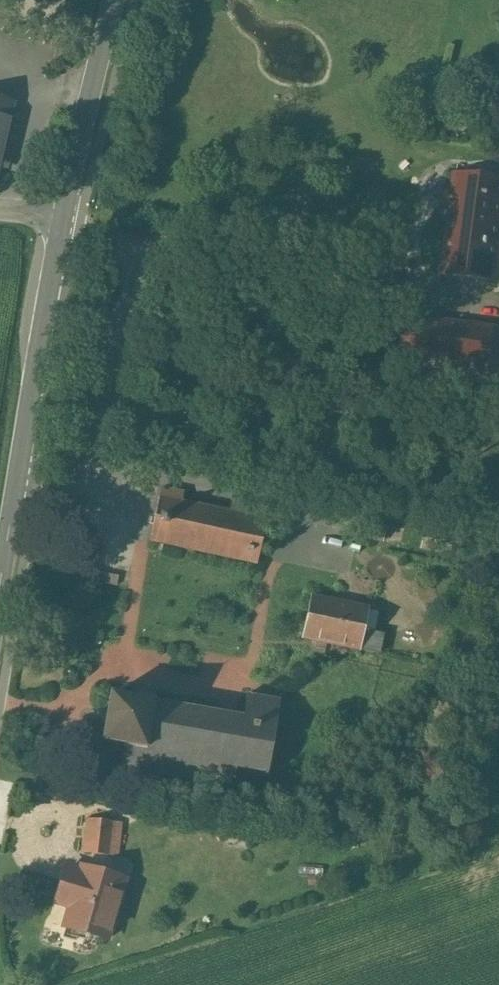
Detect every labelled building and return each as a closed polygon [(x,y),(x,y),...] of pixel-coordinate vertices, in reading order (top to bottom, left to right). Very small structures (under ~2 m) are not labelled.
[(0,102),(0,151),(11,104),(0,102)] [(454,174),(439,275),(495,283),(498,259),(498,180),(454,174)] [(413,316),(405,372),(496,386),(498,367),(498,329),(413,316)] [(164,367),(150,365),(148,375),(162,378),(164,367)] [(229,512),(181,502),(183,493),(161,488),(149,542),(150,543),(150,542),(255,565),(256,566),(268,510),(232,502),(229,512)] [(368,609),(311,597),(302,638),(359,650),(360,650),(379,654),(383,635),(363,631),(368,609)] [(242,720),(153,704),(154,695),(133,692),(131,700),(110,697),(107,712),(105,711),(102,729),(104,729),(101,744),(123,748),(119,770),(121,770),(121,768),(230,786),(230,788),(231,788),(237,759),(266,764),(264,776),(266,776),(280,700),(278,700),(278,702),(248,697),(248,695),(246,695),(242,720)] [(113,823),(88,820),(84,851),(110,854),(113,823)] [(123,880),(81,868),(79,873),(68,869),(58,904),(70,907),(64,928),(106,940),(123,880)]
